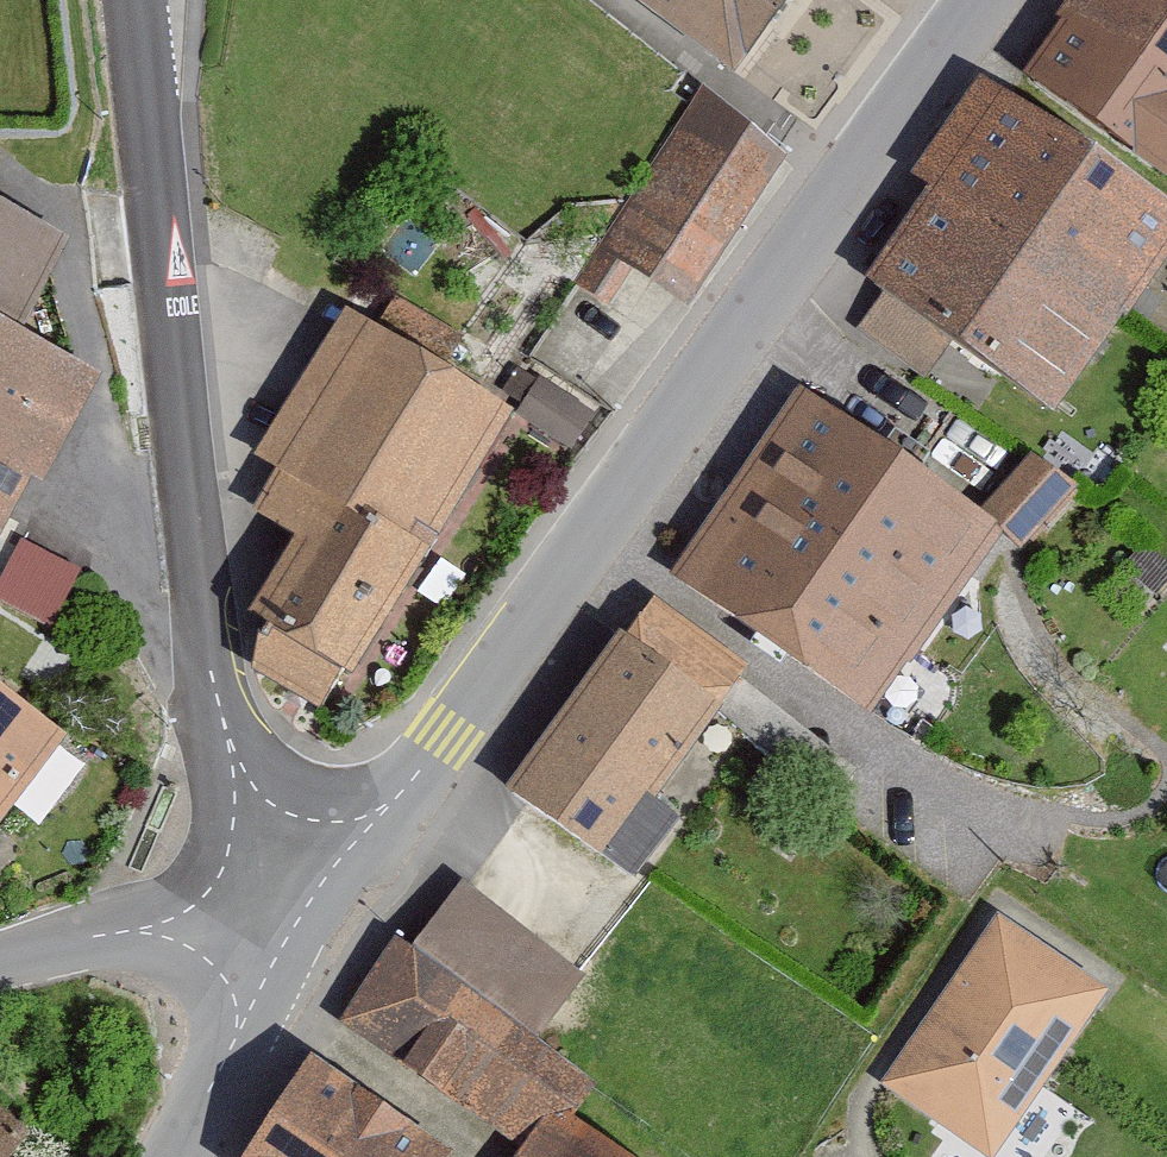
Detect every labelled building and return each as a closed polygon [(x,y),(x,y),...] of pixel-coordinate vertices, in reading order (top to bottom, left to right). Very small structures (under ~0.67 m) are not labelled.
[(719,92),(790,0),(599,0),(719,92)] [(1011,91),(1158,199),(1166,187),(1166,0),(1076,0),(1011,91)] [(981,81),(912,181),(928,192),(857,294),(1049,428),(1166,262),(1166,209),(981,81)] [(796,154),(707,94),(574,287),(609,313),(633,276),(691,318),(796,154)] [(16,348),(68,242),(0,209),(0,535),(23,487),(39,491),(90,383),(16,348)] [(435,361),(454,325),(394,292),(374,327),(435,361)] [(249,463),(273,478),(247,521),(292,547),(250,609),(260,616),(253,668),(319,706),(414,570),(510,423),(345,316),(249,463)] [(567,456),(593,417),(541,383),(515,422),(567,456)] [(988,515),(798,383),(656,586),(869,734),(1001,545),(1021,562),(1079,495),(1036,459),(988,515)] [(78,558),(18,532),(0,573),(0,595),(52,618),(78,558)] [(600,863),(631,887),(681,823),(649,798),(715,711),(619,639),(504,792),(600,864),(600,863)] [(59,741),(0,693),(0,814),(59,741)] [(584,977),(461,889),(408,963),(390,951),(336,1029),(519,1153),(516,1156),(626,1156),(580,1123),(600,1093),(533,1048),(584,977)] [(994,918),(880,1092),(979,1156),(1005,1156),(1111,995),(994,918)] [(311,1063),(242,1156),(441,1156),(311,1063)] [(27,1138),(0,1114),(0,1156),(11,1156),(27,1138)]
